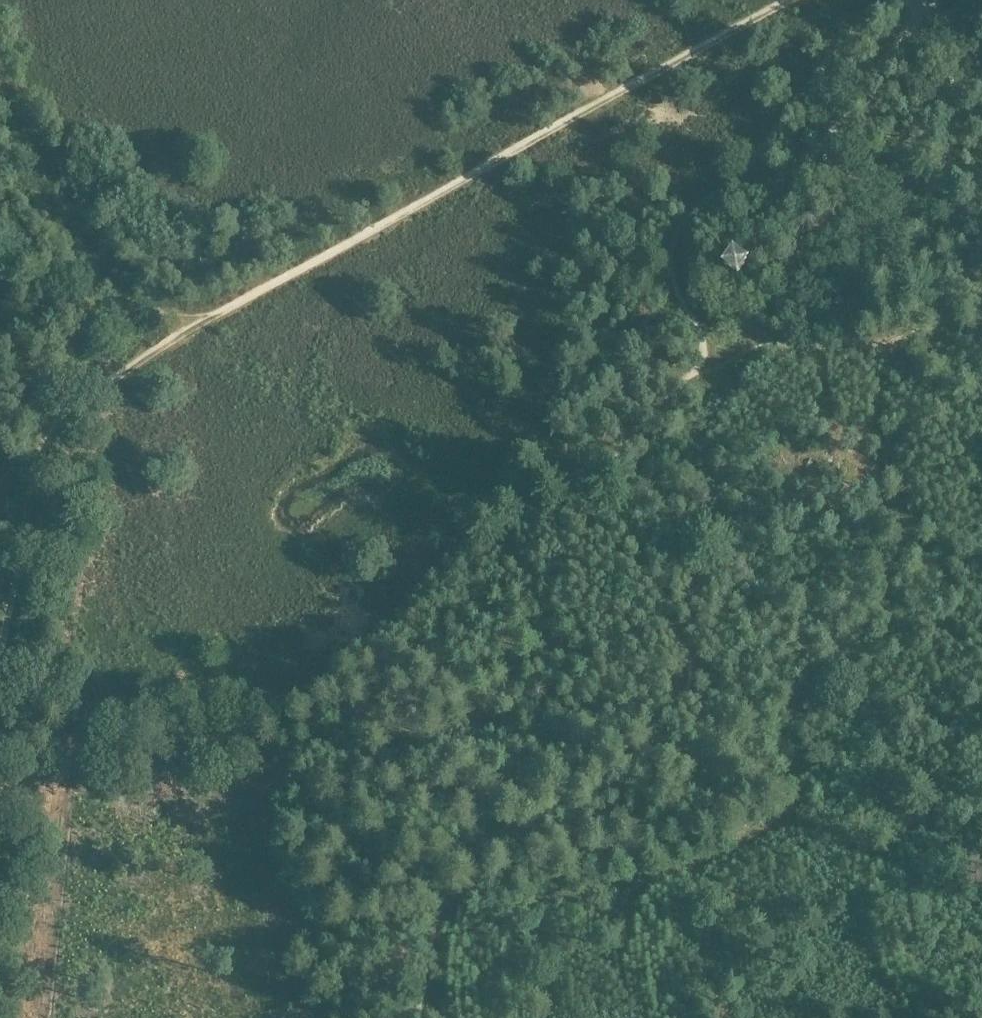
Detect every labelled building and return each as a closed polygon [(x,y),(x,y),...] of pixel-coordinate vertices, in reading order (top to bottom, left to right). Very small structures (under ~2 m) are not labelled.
[(735,280),(746,263),(729,251),(717,268),(735,280)]
